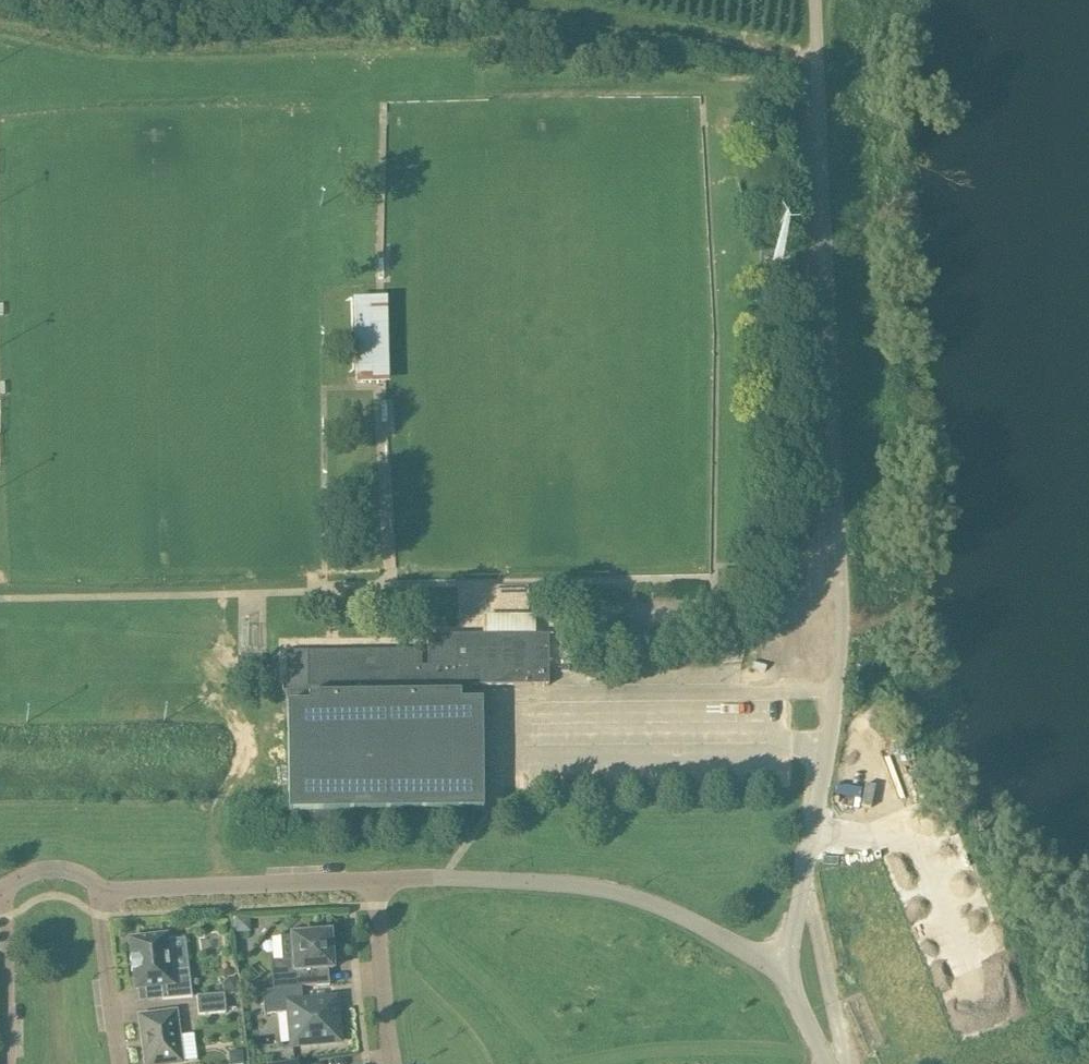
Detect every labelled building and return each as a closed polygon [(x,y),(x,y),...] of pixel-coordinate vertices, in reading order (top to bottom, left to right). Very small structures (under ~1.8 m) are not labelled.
[(351,381),(385,380),(382,296),(348,297),(351,381)] [(720,592),(733,592),(733,572),(720,572),(720,592)] [(455,685),(471,684),(548,684),(548,634),(428,635),(429,665),(455,665),(455,685)] [(570,647),(570,634),(561,634),(561,647),(570,647)] [(455,665),(429,665),(421,665),(421,650),(309,651),(287,651),(288,703),(289,811),(309,811),(311,825),(373,824),(373,810),(482,809),(481,701),(472,701),(471,684),(455,685),(455,665)] [(261,668),(262,657),(239,656),(239,667),(261,668)] [(249,918),(235,918),(236,931),(249,931),(249,918)] [(284,989),(301,987),(301,986),(317,985),(315,970),(333,968),(331,950),(334,945),(333,940),(330,935),(330,932),(323,933),(322,927),(308,928),(308,934),(292,935),(293,960),(282,961),(284,988),(284,989)] [(170,971),(166,936),(130,940),(133,958),(130,958),(132,971),(134,971),(136,989),(161,986),(163,1000),(192,997),(188,969),(170,971)] [(223,992),(237,990),(235,976),(229,977),(223,984),(223,992)] [(284,989),(284,988),(262,990),(264,1014),(289,1012),(291,1046),(339,1042),(336,998),(303,1001),(301,987),(284,989)] [(199,1015),(226,1012),(224,994),(197,996),(199,1015)] [(182,1062),(175,1011),(140,1016),(146,1063),(170,1063),(182,1062)]
